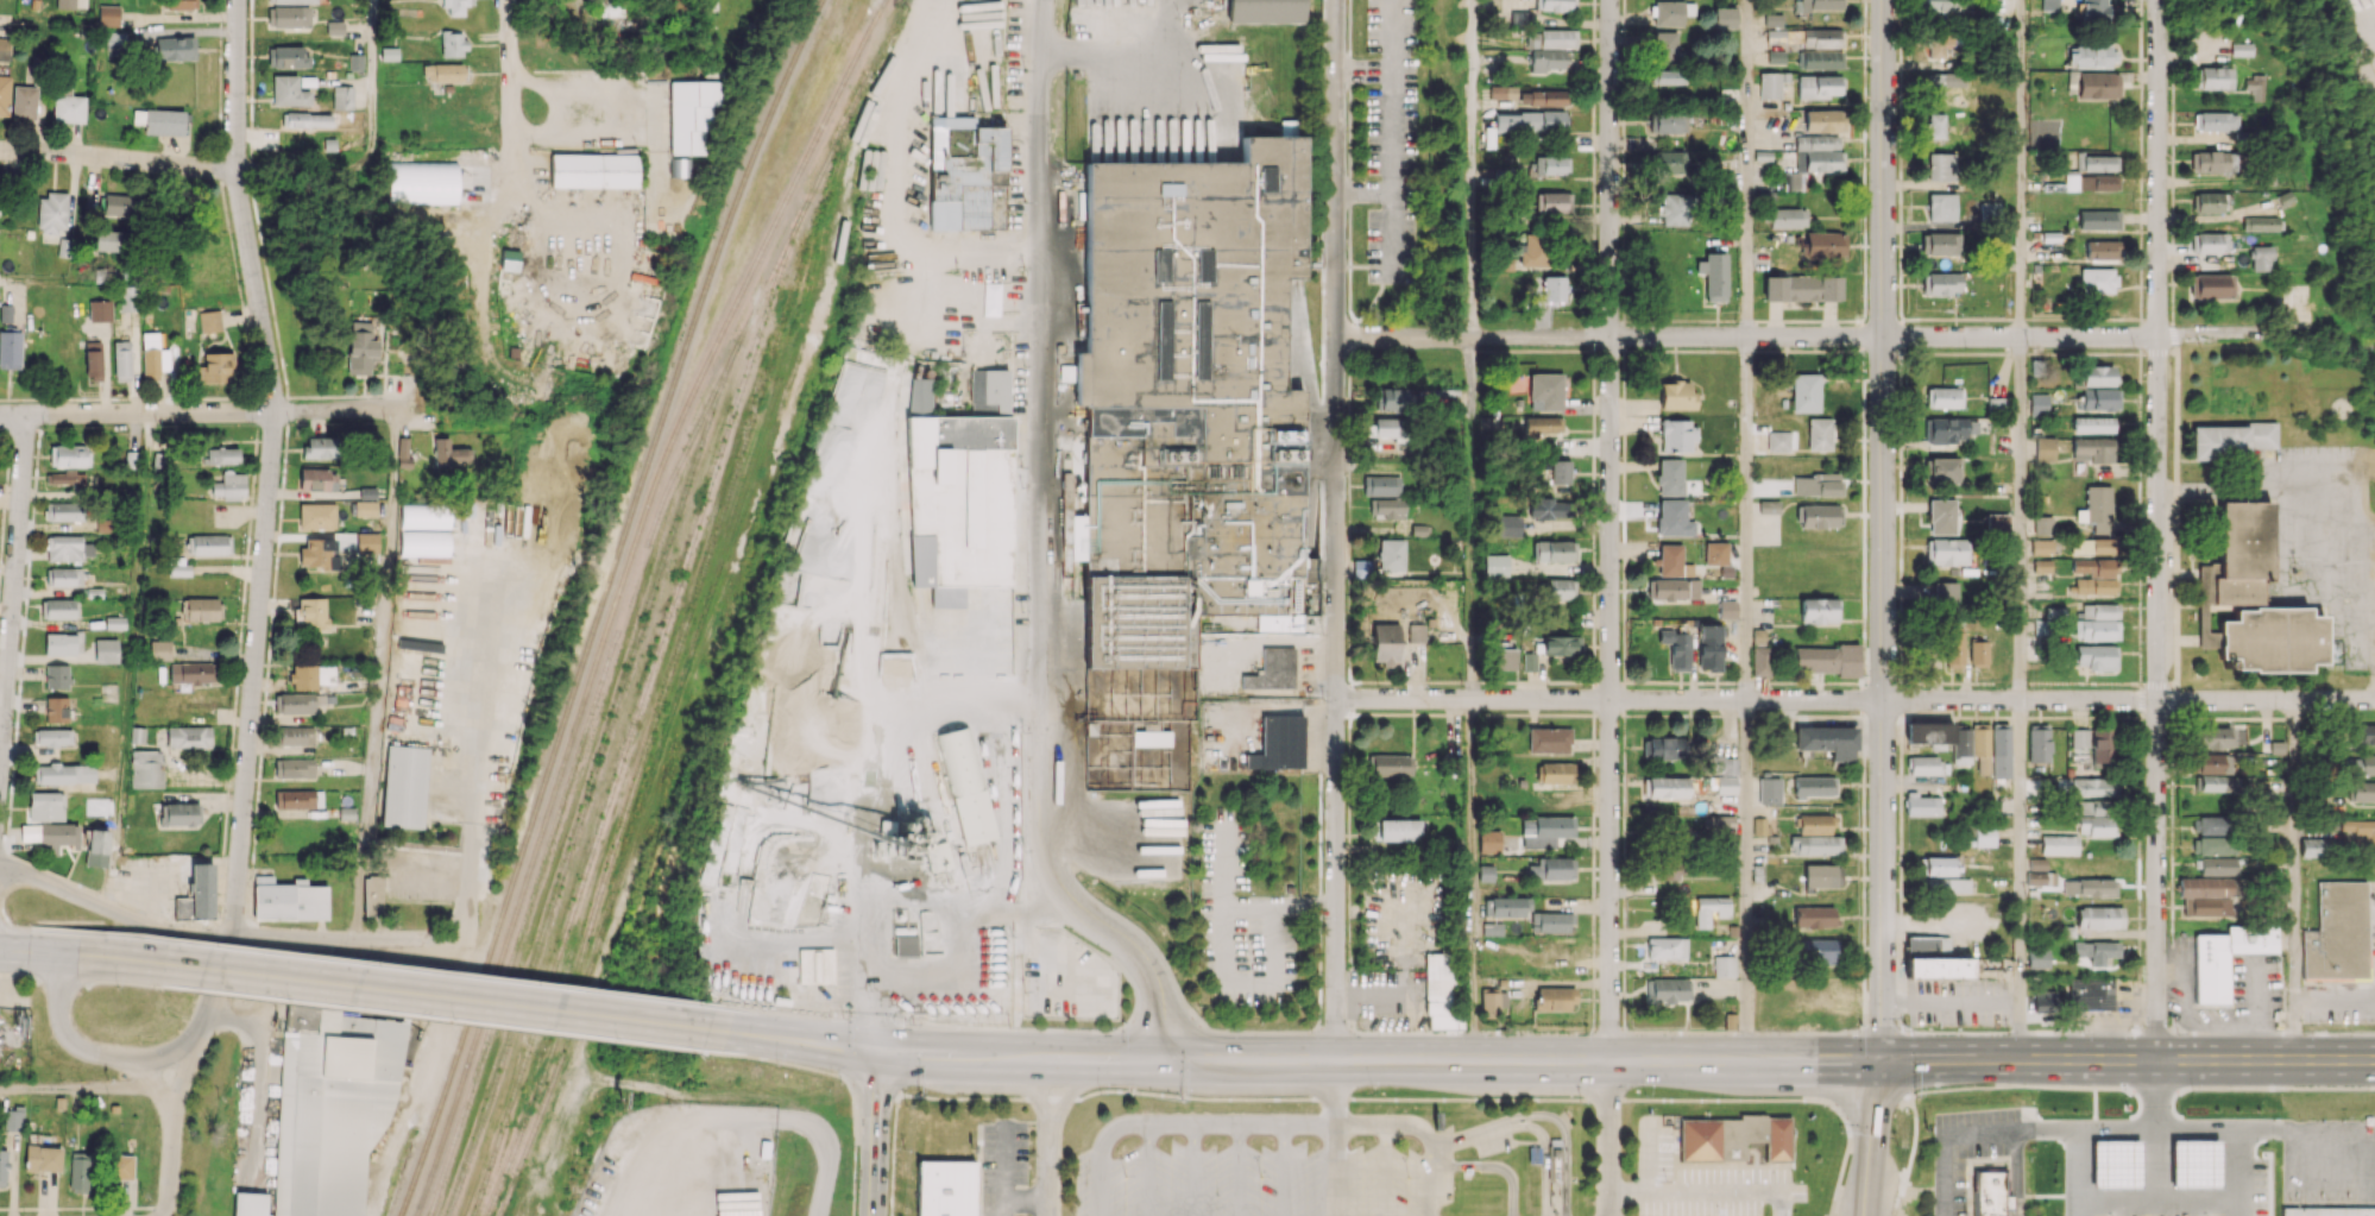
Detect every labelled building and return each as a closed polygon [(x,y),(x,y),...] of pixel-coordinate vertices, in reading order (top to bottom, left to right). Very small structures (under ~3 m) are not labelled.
[(75,9),(75,0),(57,0),(56,9),(75,9)] [(167,9),(197,9),(197,0),(167,0),(167,9)] [(464,5),(473,5),(472,0),(442,0),(442,7),(449,7),(449,16),(464,15),(464,5)] [(1303,23),(1303,0),(1228,0),(1228,23),(1303,23)] [(1535,10),(1574,11),(1575,0),(1536,0),(1535,10)] [(1842,0),(1795,0),(1795,9),(1842,10),(1842,0)] [(1919,10),(1959,11),(1959,0),(1920,0),(1919,10)] [(2059,10),(2059,0),(2041,0),(2041,10),(2059,10)] [(2108,0),(2082,0),(2081,22),(2107,23),(2108,0)] [(1695,15),(1695,1),(1654,1),(1654,26),(1683,26),(1684,15),(1695,15)] [(99,26),(119,26),(119,5),(98,5),(99,26)] [(310,27),(310,7),(267,7),(267,28),(310,27)] [(1714,8),(1715,28),(1736,28),(1736,7),(1714,8)] [(1782,14),(1764,13),(1764,26),(1782,27),(1782,14)] [(1802,29),(1802,48),(1842,47),(1842,28),(1802,29)] [(1526,30),(1526,48),(1577,47),(1577,29),(1526,30)] [(1766,44),(1785,43),(1785,29),(1765,30),(1766,44)] [(1679,62),(1678,31),(1653,32),(1654,63),(1679,62)] [(1945,58),(1944,45),(1952,45),(1952,31),(1928,32),(1929,58),(1945,58)] [(125,47),(125,32),(107,32),(106,46),(125,47)] [(442,57),(465,56),(465,32),(441,33),(442,57)] [(156,37),(156,60),(195,59),(194,36),(156,37)] [(0,37),(0,61),(9,61),(9,37),(0,37)] [(2251,43),(2231,43),(2231,56),(2251,56),(2251,43)] [(2110,67),(2109,45),(2070,46),(2070,68),(2110,67)] [(309,67),(309,55),(303,55),(303,46),(267,46),(268,68),(309,67)] [(381,60),(398,60),(398,48),(381,47),(381,60)] [(1568,50),(1531,49),(1530,71),(1567,72),(1568,50)] [(1843,69),(1842,50),(1802,51),(1802,69),(1843,69)] [(1785,64),(1785,51),(1768,51),(1768,64),(1785,64)] [(463,81),(463,63),(424,64),(425,82),(463,81)] [(2232,67),(2200,66),(2199,88),(2232,89),(2232,67)] [(1686,84),(1686,69),(1655,69),(1655,83),(1686,84)] [(1780,72),(1759,73),(1759,99),(1781,99),(1780,72)] [(1928,73),(1928,99),(1947,99),(1947,87),(1966,87),(1965,72),(1928,73)] [(2077,73),(2077,99),(2118,98),(2117,72),(2077,73)] [(9,117),(10,76),(0,75),(0,117),(9,117)] [(310,105),(310,90),(297,90),(297,75),(273,75),(272,105),(310,105)] [(1841,75),(1797,76),(1798,99),(1841,98),(1841,75)] [(2251,100),(2263,100),(2264,76),(2245,76),(2244,90),(2251,91),(2251,100)] [(669,155),(702,155),(702,129),(710,129),(710,106),(719,106),(718,81),(669,82),(669,155)] [(35,120),(36,86),(13,85),(12,120),(35,120)] [(53,121),(84,122),(85,96),(71,96),(71,86),(54,85),(53,121)] [(1489,98),(1515,99),(1516,86),(1490,85),(1489,98)] [(333,110),(353,110),(353,86),(333,86),(333,110)] [(1568,105),(1568,89),(1519,90),(1519,106),(1568,105)] [(144,133),(189,135),(190,111),(133,109),(132,124),(144,125),(144,133)] [(1805,110),(1804,131),(1839,132),(1839,110),(1805,110)] [(1495,130),(1565,132),(1566,112),(1495,111),(1495,130)] [(1686,133),(1687,112),(1649,112),(1649,132),(1686,133)] [(2238,132),(2238,112),(2194,112),(2194,131),(2238,132)] [(331,127),(331,113),(285,113),(285,126),(331,127)] [(1944,114),(1928,114),(1928,139),(1944,139),(1944,114)] [(1005,127),(975,127),(975,117),(929,117),(929,230),(1005,230),(1005,127)] [(1083,162),(1086,687),(1075,687),(1075,735),(1086,734),(1086,748),(1098,748),(1098,721),(1143,721),(1143,729),(1153,729),(1153,722),(1170,722),(1169,669),(1195,668),(1195,616),(1303,615),(1301,389),(1283,389),(1282,279),(1302,279),(1301,136),(1295,136),(1295,120),(1279,120),(1279,136),(1240,136),(1240,161),(1083,162)] [(1837,136),(1795,136),(1795,150),(1804,150),(1804,171),(1843,171),(1843,150),(1837,150),(1837,136)] [(1655,137),(1633,137),(1633,149),(1655,150),(1655,137)] [(1685,151),(1654,152),(1654,176),(1686,175),(1685,151)] [(2235,173),(2236,152),(2191,151),(2190,171),(2235,173)] [(638,154),(551,153),(550,186),(638,188),(638,154)] [(1955,153),(1928,153),(1928,180),(1954,180),(1955,153)] [(2118,171),(2118,156),(2077,155),(2076,170),(2118,171)] [(1535,174),(1569,174),(1570,156),(1535,156),(1535,174)] [(670,177),(688,177),(688,158),(670,158),(670,177)] [(2064,171),(2064,191),(2118,190),(2118,175),(2077,176),(2077,171),(2064,171)] [(1804,173),(1785,173),(1784,189),(1804,190),(1804,173)] [(1773,201),(1773,192),(1757,191),(1757,201),(1773,201)] [(1536,192),(1536,212),(1572,212),(1571,192),(1536,192)] [(70,247),(72,195),(39,193),(37,237),(58,238),(58,256),(67,256),(67,247),(70,247)] [(135,193),(100,193),(100,215),(135,216),(135,193)] [(1691,193),(1660,194),(1660,215),(1662,215),(1662,225),(1691,225),(1691,193)] [(1956,193),(1928,193),(1929,221),(1957,220),(1956,193)] [(2225,193),(2196,193),(2196,212),(2225,212),(2225,193)] [(1770,229),(1806,228),(1806,208),(1769,208),(1770,229)] [(2119,211),(2079,210),(2078,229),(2119,230),(2119,211)] [(2281,216),(2242,217),(2243,231),(2281,230),(2281,216)] [(94,251),(126,251),(126,231),(94,231),(94,251)] [(1845,257),(1845,232),(1806,231),(1805,257),(1845,257)] [(1921,255),(1960,254),(1959,231),(1921,233),(1921,255)] [(1545,267),(1545,234),(1524,233),(1524,250),(1519,250),(1519,266),(1545,267)] [(2196,252),(2227,252),(2226,233),(2195,233),(2196,252)] [(2085,259),(2118,259),(2119,241),(2085,240),(2085,259)] [(2252,246),(2252,271),(2272,271),(2271,245),(2252,246)] [(519,250),(501,249),(500,269),(518,270),(519,250)] [(1726,253),(1704,253),(1704,301),(1726,301),(1726,253)] [(2114,268),(2080,268),(2080,293),(2114,293),(2114,268)] [(1961,272),(1923,273),(1923,294),(1962,294),(1961,272)] [(2233,298),(2232,274),(2190,275),(2190,299),(2233,298)] [(1566,275),(1543,276),(1544,301),(1567,300),(1566,275)] [(1763,300),(1840,301),(1840,276),(1763,275),(1763,300)] [(112,321),(112,300),(88,301),(89,322),(112,321)] [(218,310),(199,311),(200,331),(219,330),(218,310)] [(377,321),(350,320),(348,374),(370,375),(371,361),(376,361),(377,321)] [(21,368),(21,331),(0,331),(0,368),(21,368)] [(169,349),(159,349),(159,332),(142,332),(143,380),(160,379),(160,370),(169,370),(169,349)] [(114,381),(131,380),(130,340),(113,341),(114,381)] [(101,342),(84,342),(85,379),(101,379),(101,342)] [(194,365),(194,382),(229,383),(230,353),(204,353),(204,366),(194,365)] [(2082,385),(2115,386),(2116,366),(2082,365),(2082,385)] [(1008,370),(971,369),(970,415),(1008,415),(1008,370)] [(1563,373),(1529,373),(1529,400),(1540,400),(1540,411),(1562,411),(1563,373)] [(1792,412),(1820,412),(1820,373),(1792,373),(1792,412)] [(910,586),(932,586),(932,608),(966,608),(965,586),(1014,585),(1013,455),(982,455),(982,449),(1013,449),(1013,416),(931,416),(931,378),(909,378),(910,586)] [(1660,382),(1660,409),(1696,409),(1696,392),(1690,392),(1690,382),(1660,382)] [(1927,387),(1926,407),(1961,408),(1961,388),(1927,387)] [(1377,411),(1404,410),(1403,388),(1376,389),(1377,411)] [(2119,388),(2081,389),(2082,411),(2120,410),(2119,388)] [(2049,393),(2029,394),(2029,415),(2049,415),(2049,393)] [(1537,439),(1537,432),(1562,433),(1562,417),(1525,416),(1524,439),(1537,439)] [(2113,432),(2113,417),(2073,417),(2073,433),(2113,432)] [(1808,450),(1832,450),(1833,418),(1808,418),(1808,450)] [(1978,433),(1978,418),(1925,418),(1924,444),(1956,444),(1956,438),(1967,439),(1967,433),(1978,433)] [(1404,439),(1405,421),(1367,419),(1366,437),(1404,439)] [(1690,451),(1689,441),(1695,441),(1694,419),(1661,420),(1661,451),(1690,451)] [(2192,427),(2192,459),(2248,458),(2248,448),(2276,448),(2276,421),(2244,422),(2244,426),(2192,427)] [(1768,451),(1790,451),(1790,432),(1768,432),(1768,451)] [(304,458),(338,459),(338,436),(304,436),(304,458)] [(435,464),(472,464),(471,447),(449,448),(449,437),(434,438),(435,464)] [(2054,461),(2055,437),(2036,437),(2035,460),(2054,461)] [(2073,459),(2089,459),(2089,463),(2113,463),(2113,437),(2072,438),(2073,459)] [(89,446),(50,445),(50,466),(88,467),(89,446)] [(238,448),(201,449),(201,464),(239,464),(238,448)] [(1960,457),(1930,458),(1931,483),(1961,482),(1960,457)] [(1683,495),(1683,458),(1658,458),(1658,495),(1683,495)] [(1570,483),(1570,459),(1550,459),(1551,484),(1570,483)] [(336,491),(336,469),(300,469),(299,490),(336,491)] [(245,499),(244,471),(221,472),(221,482),(211,482),(211,495),(221,495),(221,499),(245,499)] [(49,485),(85,484),(84,472),(49,472),(49,485)] [(1841,473),(1811,473),(1811,477),(1794,477),(1794,495),(1841,496),(1841,473)] [(1400,495),(1400,475),(1363,476),(1363,495),(1400,495)] [(2086,523),(2093,523),(2093,533),(2111,533),(2110,485),(2085,486),(2086,523)] [(1405,498),(1370,498),(1370,518),(1405,517),(1405,498)] [(1685,499),(1658,499),(1658,536),(1694,535),(1694,520),(1686,520),(1685,499)] [(1955,499),(1929,499),(1929,534),(1956,534),(1955,499)] [(1529,500),(1529,518),(1571,517),(1570,500),(1529,500)] [(1759,513),(1779,513),(1779,500),(1759,500),(1759,513)] [(376,516),(376,501),(355,501),(355,516),(376,516)] [(2271,502),(2219,501),(2218,563),(2199,563),(2198,645),(2219,645),(2219,658),(2235,658),(2235,671),(2309,672),(2309,664),(2323,664),(2324,616),(2309,615),(2309,608),(2261,607),(2262,578),(2270,578),(2271,502)] [(46,520),(83,520),(84,503),(46,502),(46,520)] [(335,504),(299,503),(299,528),(335,529),(335,504)] [(469,520),(478,521),(479,504),(470,504),(469,520)] [(1801,527),(1837,527),(1837,505),(1800,505),(1801,527)] [(1497,536),(1520,537),(1521,515),(1498,515),(1497,536)] [(2053,516),(2034,516),(2034,534),(2052,535),(2053,516)] [(356,553),(377,553),(378,533),(356,532),(356,553)] [(228,534),(192,534),(192,555),(228,554),(228,534)] [(81,535),(46,535),(47,561),(83,560),(83,556),(94,555),(93,543),(82,543),(81,535)] [(299,566),(336,567),(337,538),(305,537),(305,547),(299,547),(299,566)] [(1968,565),(1969,539),(1928,538),(1927,564),(1968,565)] [(2108,538),(2076,539),(2076,553),(2109,553),(2108,538)] [(1405,539),(1378,539),(1379,572),(1405,571),(1405,539)] [(1534,561),(1574,562),(1574,541),(1535,540),(1534,561)] [(2052,540),(2031,540),(2031,555),(2052,555),(2052,540)] [(1721,565),(1721,567),(1726,567),(1727,542),(1705,541),(1704,564),(1721,565)] [(1658,575),(1692,576),(1692,564),(1681,564),(1681,544),(1659,544),(1659,558),(1652,558),(1652,565),(1658,565),(1658,575)] [(1485,576),(1508,576),(1508,554),(1484,555),(1485,576)] [(167,576),(188,576),(188,557),(167,558),(167,576)] [(2075,594),(2116,593),(2115,558),(2072,559),(2072,575),(2075,575),(2075,594)] [(1354,577),(1371,576),(1370,559),(1353,560),(1354,577)] [(2050,573),(2050,560),(2032,560),(2032,573),(2050,573)] [(82,567),(50,568),(50,586),(82,586),(82,567)] [(1698,600),(1699,579),(1652,578),(1651,598),(1698,600)] [(1547,600),(1574,600),(1574,579),(1547,579),(1547,600)] [(1957,582),(1934,582),(1933,608),(1957,608),(1957,582)] [(218,598),(177,597),(176,621),(218,622),(218,598)] [(45,619),(77,618),(77,598),(44,599),(45,619)] [(296,598),(296,628),(326,628),(326,598),(296,598)] [(1838,599),(1800,598),(1800,624),(1838,624),(1838,599)] [(1719,618),(1736,618),(1736,600),(1719,600),(1719,618)] [(2083,619),(2119,618),(2118,603),(2082,604),(2083,619)] [(2119,639),(2118,620),(2075,621),(2076,641),(2119,639)] [(1372,661),(1383,661),(1383,670),(1397,670),(1398,624),(1372,624),(1372,661)] [(1408,642),(1424,642),(1425,624),(1408,624),(1408,642)] [(1721,670),(1722,625),(1699,625),(1698,669),(1721,670)] [(1765,629),(1752,629),(1752,645),(1765,645),(1765,629)] [(1689,670),(1690,631),(1658,631),(1658,644),(1670,644),(1669,670),(1689,670)] [(1963,632),(1945,632),(1945,668),(1963,668),(1963,632)] [(76,634),(45,633),(44,654),(76,655),(76,634)] [(443,639),(398,636),(397,649),(442,652),(443,639)] [(1580,636),(1542,636),(1542,656),(1580,657),(1580,636)] [(118,638),(94,639),(95,663),(118,663),(118,638)] [(171,660),(170,641),(150,641),(150,660),(171,660)] [(1987,641),(1969,641),(1970,667),(1988,667),(1987,641)] [(1837,648),(1794,647),(1794,673),(1858,674),(1858,644),(1837,644),(1837,648)] [(2075,645),(2075,669),(2116,669),(2116,645),(2075,645)] [(1293,688),(1294,647),(1261,646),(1261,675),(1241,674),(1240,687),(1293,688)] [(1752,676),(1771,676),(1771,647),(1752,647),(1752,676)] [(1516,669),(1515,648),(1492,649),(1492,669),(1516,669)] [(1537,653),(1523,652),(1522,671),(1536,671),(1537,653)] [(170,684),(217,683),(216,662),(169,663),(170,684)] [(291,689),(317,690),(317,683),(331,684),(332,667),(319,666),(319,663),(291,662),(291,689)] [(46,688),(69,687),(68,664),(46,664),(46,688)] [(324,693),(275,694),(275,714),(315,713),(315,705),(325,705),(324,693)] [(45,722),(67,722),(68,697),(46,696),(45,722)] [(1302,716),(1261,715),(1260,754),(1243,754),(1243,768),(1301,769),(1302,716)] [(1906,743),(1929,743),(1929,747),(1952,747),(1952,722),(1906,722),(1906,743)] [(1953,764),(1975,764),(1975,774),(1989,774),(1989,723),(1972,723),(1972,729),(1953,729),(1953,764)] [(2349,724),(2349,743),(2374,744),(2374,724),(2349,724)] [(2029,762),(2049,762),(2048,725),(2029,725),(2029,762)] [(167,727),(167,748),(211,747),(211,726),(167,727)] [(313,726),(279,727),(279,745),(313,745),(313,726)] [(936,734),(963,846),(995,839),(968,726),(936,734)] [(1569,753),(1570,728),(1528,727),(1528,752),(1569,753)] [(1856,727),(1795,727),(1795,750),(1830,750),(1830,761),(1852,761),(1851,750),(1856,750),(1856,727)] [(2197,728),(2198,747),(2242,746),(2242,727),(2197,728)] [(33,728),(33,745),(71,746),(71,729),(33,728)] [(1992,778),(2010,777),(2009,728),(1991,728),(1992,778)] [(2071,747),(2088,747),(2088,728),(2071,729),(2071,747)] [(2091,729),(2092,767),(2113,766),(2112,729),(2091,729)] [(1132,745),(1171,746),(1171,731),(1133,730),(1132,745)] [(1641,738),(1642,759),(1690,758),(1689,737),(1641,738)] [(382,826),(423,828),(427,747),(386,745),(382,826)] [(131,788),(162,788),(162,750),(131,750),(131,788)] [(2198,773),(2231,772),(2231,753),(2198,754),(2198,773)] [(1412,776),(1412,755),(1371,754),(1371,775),(1412,776)] [(1738,757),(1703,756),(1703,774),(1738,775),(1738,757)] [(1910,757),(1910,775),(1943,774),(1943,756),(1910,757)] [(2374,774),(2374,756),(2349,756),(2349,775),(2374,774)] [(314,777),(314,759),(274,759),(275,778),(314,777)] [(1573,762),(1540,763),(1541,784),(1573,783),(1573,762)] [(95,783),(95,764),(34,765),(34,784),(95,783)] [(1716,793),(1736,794),(1737,776),(1717,775),(1716,793)] [(1647,797),(1688,798),(1689,778),(1648,776),(1647,797)] [(1794,796),(1835,796),(1834,776),(1794,777),(1794,796)] [(2221,776),(2198,776),(2198,791),(2221,791),(2221,776)] [(1758,803),(1780,804),(1780,778),(1759,777),(1758,803)] [(2115,794),(2114,777),(2072,778),(2072,795),(2115,794)] [(2374,801),(2374,781),(2351,782),(2351,801),(2374,801)] [(319,790),(275,790),(275,807),(320,806),(319,790)] [(63,820),(63,792),(29,792),(29,820),(63,820)] [(1939,815),(1939,797),(1906,797),(1906,815),(1939,815)] [(2078,836),(2113,835),(2112,800),(2077,801),(2078,836)] [(1799,834),(1833,835),(1833,815),(1799,814),(1799,834)] [(1734,816),(1705,815),(1705,834),(1733,835),(1734,816)] [(2198,834),(2224,834),(2224,816),(2198,816),(2198,834)] [(1521,848),(1553,848),(1553,836),(1574,837),(1574,817),(1522,817),(1521,848)] [(1753,835),(1767,834),(1767,818),(1753,818),(1753,835)] [(1420,841),(1420,820),(1376,819),(1376,840),(1420,841)] [(2374,845),(2374,820),(2340,821),(2340,830),(2353,829),(2353,845),(2374,845)] [(40,846),(79,846),(78,824),(40,824),(40,846)] [(1973,826),(1974,846),(1994,845),(1994,826),(1973,826)] [(86,866),(107,866),(108,831),(88,830),(86,866)] [(1499,853),(1500,831),(1479,830),(1478,852),(1499,853)] [(1841,836),(1790,835),(1790,854),(1840,855),(1841,836)] [(2041,854),(2078,855),(2078,836),(2041,835),(2041,854)] [(2192,837),(2193,854),(2236,854),(2236,836),(2192,837)] [(2301,855),(2323,856),(2324,839),(2301,838),(2301,855)] [(1954,875),(1954,856),(1925,857),(1925,875),(1954,875)] [(1574,878),(1574,857),(1537,857),(1537,864),(1528,864),(1528,879),(1574,878)] [(1680,857),(1661,857),(1662,879),(1681,879),(1680,857)] [(2200,874),(2237,875),(2237,857),(2200,857),(2200,874)] [(2027,884),(2055,884),(2055,872),(2046,872),(2046,858),(2028,858),(2027,884)] [(213,863),(191,864),(192,897),(174,898),(175,919),(214,918),(213,863)] [(1841,865),(1804,864),(1804,888),(1841,888),(1841,865)] [(1493,865),(1479,865),(1478,882),(1493,882),(1493,865)] [(253,919),(327,920),(328,886),(305,885),(305,882),(273,882),(273,875),(254,875),(253,919)] [(383,876),(364,876),(363,915),(382,916),(383,876)] [(2184,916),(2239,915),(2239,877),(2179,878),(2179,898),(2183,897),(2184,916)] [(1970,893),(1970,878),(1920,878),(1920,893),(1970,893)] [(2064,896),(2116,895),(2116,879),(2064,879),(2064,896)] [(2302,977),(2366,978),(2367,882),(2319,881),(2318,930),(2302,930),(2302,977)] [(1531,897),(1484,897),(1484,916),(1531,915),(1531,897)] [(1730,897),(1696,897),(1695,928),(1710,928),(1710,917),(1729,918),(1730,897)] [(1795,927),(1838,927),(1837,919),(1833,919),(1833,906),(1794,907),(1795,927)] [(2123,907),(2077,906),(2077,927),(2123,929),(2123,907)] [(1571,932),(1571,912),(1531,912),(1531,932),(1571,932)] [(1481,935),(1502,935),(1502,922),(1482,922),(1481,935)] [(2195,1003),(2228,1003),(2228,952),(2276,953),(2276,925),(2227,925),(2227,935),(2195,934),(2195,1003)] [(918,955),(917,935),(895,935),(895,955),(918,955)] [(1906,978),(1971,977),(1970,957),(1950,958),(1950,936),(1906,937),(1906,978)] [(1536,937),(1536,958),(1572,958),(1572,937),(1536,937)] [(1647,959),(1687,959),(1687,938),(1647,937),(1647,959)] [(1837,965),(1837,938),(1801,939),(1801,956),(1811,956),(1811,965),(1837,965)] [(2119,957),(2120,942),(2074,941),(2073,955),(2091,955),(2091,966),(2104,966),(2104,957),(2119,957)] [(799,983),(833,983),(832,948),(798,949),(799,983)] [(2048,968),(2048,949),(2028,948),(2027,968),(2048,968)] [(1425,1028),(1454,1028),(1455,953),(1426,953),(1425,1028)] [(1714,977),(1735,977),(1735,955),(1713,956),(1714,977)] [(1648,978),(1648,1001),(1689,1001),(1689,979),(1648,978)] [(2070,978),(2070,1008),(2113,1009),(2113,978),(2070,978)] [(1573,1011),(1574,988),(1535,987),(1535,1010),(1573,1011)] [(1506,1007),(1506,989),(1481,989),(1481,1017),(1498,1017),(1498,1007),(1506,1007)] [(2033,1012),(2056,1013),(2056,991),(2034,990),(2033,1012)] [(283,1011),(275,1215),(382,1215),(389,1015),(283,1011)] [(23,1110),(5,1110),(4,1130),(22,1131),(23,1110)] [(1680,1119),(1680,1160),(1745,1160),(1745,1142),(1765,1142),(1765,1161),(1788,1161),(1789,1116),(1738,1115),(1738,1119),(1680,1119)] [(2140,1187),(2140,1141),(2091,1142),(2092,1187),(2140,1187)] [(2218,1187),(2219,1141),(2171,1141),(2170,1186),(2218,1187)] [(61,1147),(25,1145),(24,1170),(60,1172),(61,1147)] [(1548,1180),(1562,1180),(1562,1147),(1547,1147),(1548,1180)] [(133,1155),(109,1155),(108,1179),(132,1180),(133,1155)] [(90,1158),(71,1157),(69,1192),(88,1193),(90,1158)] [(973,1162),(917,1161),(917,1215),(973,1215),(973,1162)] [(2005,1172),(1975,1172),(1975,1215),(2005,1215),(2005,1172)] [(270,1213),(267,1213),(268,1193),(235,1192),(234,1215),(270,1215),(270,1213)] [(2282,1206),(2282,1215),(2374,1215),(2374,1208),(2282,1206)]
